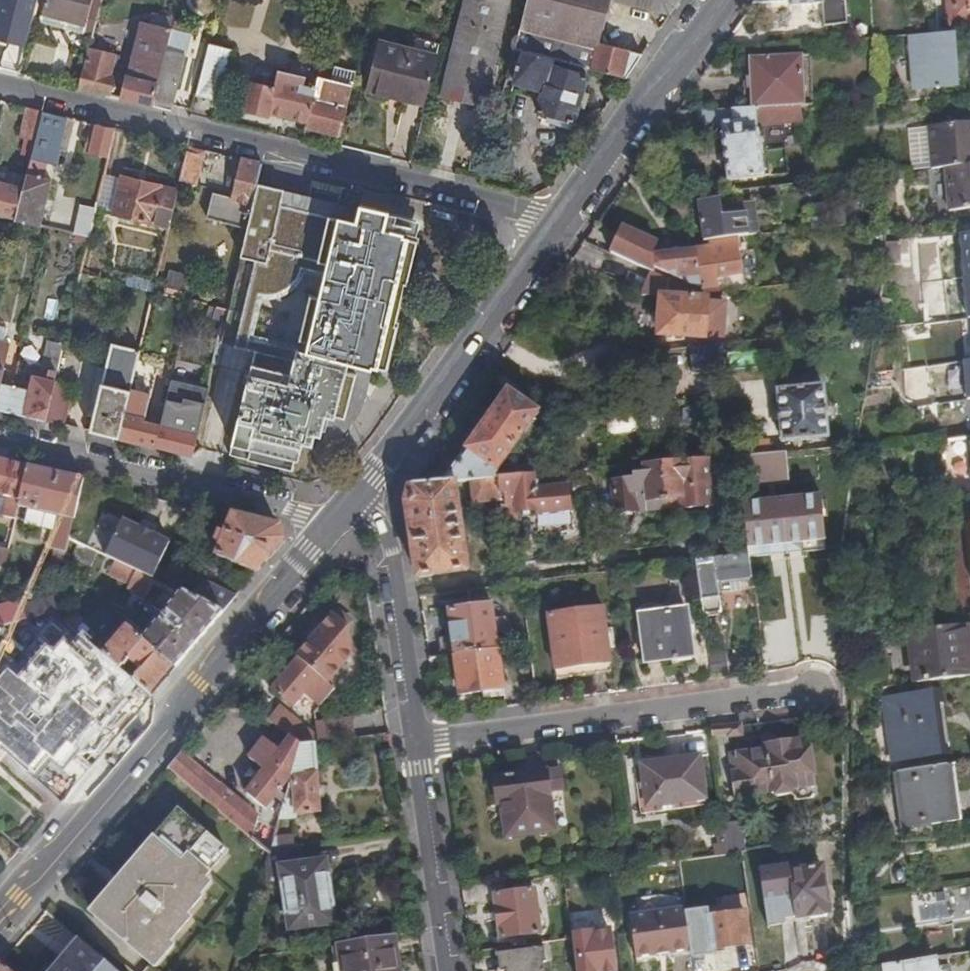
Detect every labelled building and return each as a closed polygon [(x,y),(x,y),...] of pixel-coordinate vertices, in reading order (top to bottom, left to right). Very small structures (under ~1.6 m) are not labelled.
[(33,27),(40,0),(19,0),(25,2),(20,24),(33,27)] [(93,35),(101,2),(93,0),(47,0),(42,22),(93,35)] [(455,100),(457,94),(475,98),(473,104),(485,107),(512,0),(468,0),(444,96),(455,100)] [(610,0),(528,0),(517,48),(556,59),(592,69),(598,43),(609,1),(610,0)] [(681,0),(610,0),(609,1),(670,16),(681,0)] [(831,21),(847,19),(846,0),(756,0),(753,3),(789,0),(790,4),(792,6),(822,3),(824,21),(831,21)] [(969,21),(969,0),(948,0),(950,23),(969,21)] [(155,106),(168,50),(173,30),(144,23),(130,78),(128,77),(122,98),(155,106)] [(923,34),(909,35),(914,88),(956,86),(952,32),(923,34)] [(437,52),(379,38),(366,92),(424,106),(437,52)] [(626,79),(642,56),(598,43),(592,69),(626,79)] [(210,44),(197,96),(220,102),(233,50),(210,44)] [(556,59),(517,48),(509,81),(544,92),(538,111),(574,122),(588,77),(554,67),(556,59)] [(79,88),(111,95),(115,76),(112,75),(116,57),(89,50),(79,88)] [(155,106),(172,110),(186,55),(168,50),(155,106)] [(801,55),(805,105),(814,105),(810,54),(801,55)] [(750,58),(753,108),(801,105),(805,105),(801,55),(750,58)] [(307,123),(319,78),(320,72),(293,66),(291,74),(278,71),(274,89),(253,84),(247,110),(268,116),(269,113),(307,123)] [(350,96),(352,86),(319,78),(307,123),(306,127),(340,136),(350,96)] [(457,94),(455,100),(473,104),(475,98),(457,94)] [(753,108),(700,110),(701,127),(722,125),(730,180),(765,176),(760,131),(759,131),(758,123),(803,121),(801,105),(753,108)] [(44,111),(29,107),(22,137),(29,139),(27,145),(35,147),(44,111)] [(44,111),(35,147),(32,159),(57,164),(68,117),(44,111)] [(933,168),(969,164),(969,127),(969,122),(929,126),(933,168)] [(116,129),(92,123),(85,152),(101,157),(97,172),(105,175),(116,129)] [(787,135),(772,137),(773,148),(787,147),(787,135)] [(207,150),(189,146),(181,181),(198,185),(207,150)] [(244,160),(234,157),(231,170),(241,172),(244,160)] [(244,160),(241,172),(235,199),(220,195),(213,219),(247,228),(263,164),(244,160)] [(946,168),(951,210),(969,208),(969,165),(946,168)] [(53,180),(28,174),(25,187),(18,220),(41,225),(53,180)] [(170,227),(179,191),(122,177),(113,213),(170,227)] [(0,181),(0,215),(18,220),(25,187),(0,181)] [(256,350),(251,372),(287,381),(289,381),(297,347),(308,350),(340,220),(358,225),(361,213),(364,207),(264,184),(236,304),(235,310),(229,343),(256,350)] [(771,186),(763,187),(764,195),(773,193),(771,186)] [(720,198),(699,201),(705,241),(750,236),(747,204),(746,204),(721,206),(720,198)] [(687,202),(674,201),(676,218),(690,218),(687,202)] [(747,204),(750,236),(758,235),(754,203),(747,204)] [(90,237),(96,212),(81,207),(75,234),(90,237)] [(438,215),(429,212),(424,223),(434,227),(438,215)] [(289,381),(287,381),(251,372),(233,444),(270,453),(299,460),(303,443),(312,445),(315,435),(321,436),(326,416),(335,418),(349,363),(372,369),(392,282),(405,285),(432,267),(416,241),(403,238),(404,235),(380,230),(383,219),(361,213),(358,225),(340,220),(308,350),(297,347),(289,381)] [(622,225),(609,252),(615,255),(655,272),(654,265),(699,288),(693,248),(656,252),(657,241),(622,225)] [(712,247),(693,248),(699,288),(718,287),(717,278),(744,273),(740,251),(713,255),(712,247)] [(654,265),(655,272),(668,278),(700,293),(699,288),(654,265)] [(130,275),(127,285),(155,291),(157,282),(130,275)] [(189,280),(175,277),(173,285),(187,289),(189,280)] [(700,293),(668,278),(666,296),(662,296),(659,333),(706,336),(707,299),(702,299),(701,294),(700,293)] [(221,307),(218,306),(215,318),(225,321),(228,308),(221,307)] [(14,386),(1,382),(10,343),(0,340),(0,409),(8,411),(14,386)] [(29,389),(14,386),(8,411),(45,420),(55,381),(64,345),(48,341),(42,370),(48,372),(46,379),(32,376),(29,389)] [(111,345),(91,431),(119,438),(125,411),(141,351),(111,345)] [(711,345),(690,347),(693,375),(714,373),(711,345)] [(55,381),(45,420),(65,425),(74,385),(55,381)] [(824,385),(778,390),(783,441),(829,437),(824,385)] [(540,412),(508,389),(442,482),(454,481),(471,480),(493,477),(518,443),(540,412)] [(205,404),(168,395),(160,426),(155,446),(192,455),(205,404)] [(125,411),(119,438),(155,446),(160,426),(148,422),(149,417),(146,416),(148,410),(142,408),(141,415),(125,411)] [(751,454),(771,453),(771,442),(751,444),(751,454)] [(790,481),(787,451),(771,453),(751,454),(747,455),(740,456),(743,485),(790,481)] [(710,459),(680,461),(662,463),(666,499),(681,498),(682,508),(713,506),(710,459)] [(0,460),(0,495),(8,497),(3,516),(15,519),(18,506),(28,467),(0,460)] [(666,499),(662,463),(644,465),(645,472),(634,473),(634,477),(611,480),(615,514),(637,511),(636,502),(666,499)] [(82,479),(28,467),(18,506),(57,515),(49,548),(65,552),(68,537),(69,536),(78,498),(82,479)] [(534,474),(498,477),(500,503),(502,517),(519,516),(519,511),(536,510),(537,512),(570,510),(568,483),(535,486),(534,474)] [(498,477),(493,477),(471,480),(474,501),(477,501),(478,506),(488,505),(500,503),(498,477)] [(442,482),(412,484),(408,503),(411,526),(419,576),(469,569),(454,481),(442,482)] [(822,496),(745,503),(747,535),(749,552),(750,553),(750,557),(826,551),(822,496)] [(681,498),(666,499),(667,508),(667,510),(682,508),(681,498)] [(667,508),(666,499),(636,502),(637,511),(667,508)] [(278,527),(232,516),(224,534),(219,532),(214,543),(220,545),(216,556),(255,572),(282,541),(278,527)] [(126,565),(152,578),(168,544),(120,521),(104,554),(120,562),(126,565)] [(749,552),(747,535),(719,538),(721,555),(749,552)] [(97,551),(87,546),(80,560),(90,565),(97,551)] [(4,566),(8,549),(0,547),(0,565),(4,566)] [(752,577),(750,557),(750,553),(696,559),(703,614),(722,611),(718,581),(732,579),(739,578),(752,577)] [(145,597),(154,579),(152,578),(126,565),(120,562),(112,577),(129,585),(127,588),(145,597)] [(188,596),(221,612),(235,596),(202,579),(188,596)] [(142,639),(175,666),(221,612),(188,596),(180,592),(147,634),(142,639)] [(55,596),(54,597),(52,610),(65,622),(66,621),(75,628),(81,620),(71,613),(72,611),(55,596)] [(54,597),(43,601),(46,612),(52,610),(54,597)] [(13,623),(46,612),(43,601),(0,614),(0,627),(13,623)] [(444,655),(498,649),(496,632),(505,630),(504,620),(495,622),(493,604),(450,609),(453,635),(441,636),(444,655)] [(686,607),(640,613),(646,662),(674,659),(674,660),(678,659),(678,658),(691,657),(691,658),(693,657),(686,607)] [(566,612),(549,615),(558,679),(613,672),(604,608),(569,612),(568,610),(566,610),(566,612)] [(46,612),(13,623),(15,630),(34,625),(37,633),(65,622),(52,610),(46,612)] [(348,625),(333,612),(295,656),(297,657),(326,682),(352,651),(348,625)] [(917,683),(969,676),(969,670),(965,625),(910,632),(917,683)] [(133,681),(150,695),(175,666),(142,639),(127,626),(103,655),(106,658),(120,670),(128,660),(142,671),(133,681)] [(444,655),(440,656),(443,677),(459,675),(462,695),(497,690),(498,696),(505,695),(498,649),(444,655)] [(326,682),(297,657),(271,687),(293,705),(304,692),(319,705),(334,688),(326,682)] [(75,663),(57,683),(70,674),(98,694),(111,704),(130,719),(130,718),(150,695),(133,681),(120,670),(106,658),(91,676),(75,663)] [(70,674),(57,683),(59,685),(61,686),(80,703),(86,708),(98,694),(70,674)] [(49,699),(69,716),(80,703),(61,686),(51,698),(49,699)] [(885,699),(890,737),(926,733),(935,732),(931,693),(885,699)] [(290,737),(300,745),(314,743),(317,742),(316,735),(278,705),(267,718),(290,737)] [(32,774),(61,799),(85,772),(59,751),(19,716),(9,728),(45,759),(32,774)] [(316,735),(317,742),(355,738),(352,718),(315,723),(316,735)] [(59,751),(85,772),(104,749),(105,749),(89,735),(80,726),(65,743),(62,740),(59,743),(63,746),(59,751)] [(926,733),(890,737),(893,759),(928,754),(926,733)] [(279,790),(286,794),(300,745),(290,737),(280,749),(265,737),(248,758),(264,770),(246,792),(265,807),(274,795),(279,790)] [(765,750),(740,754),(741,762),(733,763),(738,794),(772,789),(772,792),(777,795),(791,793),(795,789),(795,786),(812,783),(806,740),(765,745),(765,750)] [(283,803),(278,819),(296,818),(296,813),(319,811),(314,743),(300,745),(286,794),(283,803)] [(181,750),(167,767),(251,837),(258,814),(181,750)] [(700,756),(642,764),(649,812),(707,804),(700,756)] [(894,770),(894,772),(952,764),(952,763),(894,770)] [(526,773),(495,777),(498,801),(504,800),(508,835),(554,828),(549,790),(564,788),(561,769),(541,771),(541,765),(539,764),(527,766),(526,768),(526,773)] [(952,764),(894,772),(902,825),(949,818),(948,801),(950,801),(946,783),(955,782),(952,764)] [(279,790),(274,795),(283,803),(286,794),(279,790)] [(737,807),(722,809),(729,852),(743,850),(746,850),(742,820),(739,821),(737,807)] [(93,915),(151,964),(190,918),(186,915),(201,897),(194,890),(227,851),(182,812),(93,915)] [(273,839),(270,848),(294,845),(293,836),(273,839)] [(323,862),(284,868),(292,926),(331,920),(323,862)] [(823,866),(791,871),(794,890),(798,916),(811,914),(811,918),(829,916),(829,911),(823,866)] [(506,881),(464,887),(466,905),(497,900),(502,937),(541,931),(540,925),(538,913),(535,887),(508,891),(506,881)] [(798,916),(794,890),(766,893),(770,925),(798,921),(798,916)] [(691,949),(686,909),(631,917),(637,956),(691,949)] [(710,934),(711,941),(712,948),(750,943),(745,910),(697,918),(700,935),(701,935),(710,934)] [(573,938),(578,970),(614,970),(616,970),(611,931),(573,936),(573,938)] [(393,935),(337,943),(341,970),(398,970),(393,935)] [(76,937),(59,958),(62,961),(55,969),(50,966),(46,970),(115,970),(76,937)] [(499,953),(501,970),(550,970),(549,961),(547,961),(545,946),(499,953)] [(885,964),(886,970),(935,970),(935,967),(933,957),(885,964)]
